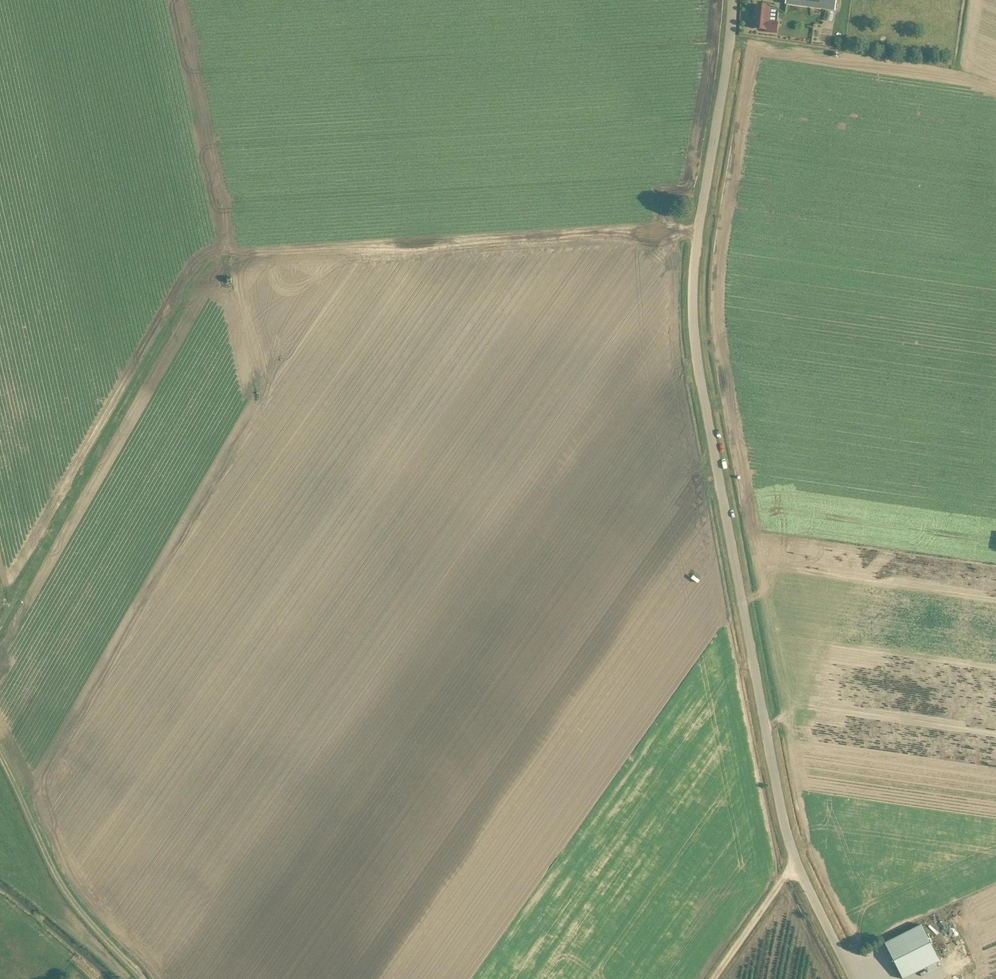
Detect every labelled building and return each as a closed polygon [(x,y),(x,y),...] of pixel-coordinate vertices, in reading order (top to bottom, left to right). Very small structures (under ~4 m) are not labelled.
[(786,4),(790,5),(789,9),(794,10),(795,5),(835,11),(837,0),(786,0),(786,4)] [(779,21),(768,20),(770,8),(755,6),(754,18),(753,18),(752,28),(766,30),(766,33),(777,34),(779,21)] [(885,943),(903,978),(940,961),(921,925),(885,943)]
